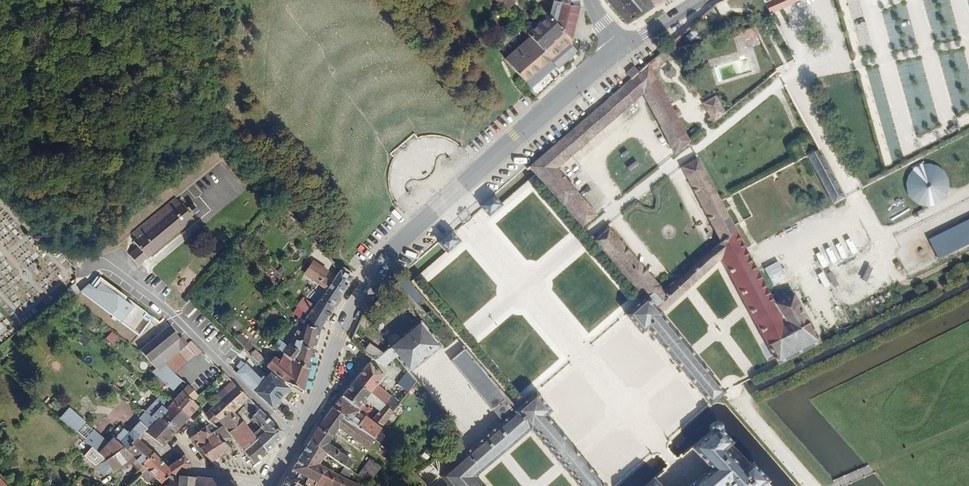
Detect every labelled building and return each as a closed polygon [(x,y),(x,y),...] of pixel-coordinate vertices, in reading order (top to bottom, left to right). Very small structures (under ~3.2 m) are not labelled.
[(581,6),(555,0),(553,0),(552,2),(549,0),(536,0),(548,13),(570,40),(581,6)] [(655,0),(612,0),(628,18),(647,4),(655,0)] [(765,3),(771,14),(801,0),(772,0),(765,3)] [(548,13),(500,57),(533,97),(577,56),(565,44),(570,40),(548,13)] [(643,63),(520,168),(575,229),(592,214),(553,168),(638,95),(668,154),(685,143),(643,63)] [(726,114),(716,96),(705,103),(716,122),(726,114)] [(638,142),(621,151),(629,167),(646,158),(638,142)] [(847,199),(822,152),(808,159),(833,206),(847,199)] [(602,225),(585,241),(636,301),(619,316),(633,333),(640,328),(672,368),(702,406),(719,391),(657,313),(715,259),(769,364),(815,342),(788,292),(770,301),(692,157),(676,167),(712,241),(658,290),(602,225)] [(907,176),(905,183),(906,190),(908,196),(913,201),(919,205),(925,207),(932,206),(939,203),(945,198),(948,191),(949,184),(947,176),(943,170),(937,165),(930,163),(922,163),(916,166),(911,170),(907,176)] [(285,204),(277,195),(274,200),(278,204),(279,202),(283,206),(285,204)] [(137,268),(192,220),(174,199),(131,236),(136,241),(132,244),(138,250),(128,257),(137,268)] [(199,206),(192,210),(197,217),(203,213),(199,206)] [(748,218),(739,222),(742,229),(751,225),(748,218)] [(928,239),(938,259),(968,244),(968,219),(928,239)] [(552,278),(556,284),(551,287),(559,298),(596,271),(583,254),(552,278)] [(326,275),(331,271),(319,256),(306,270),(317,284),(322,278),(324,280),(327,277),(326,275)] [(353,275),(342,267),(340,272),(350,279),(353,275)] [(331,306),(350,279),(340,272),(334,279),(332,279),(329,281),(327,277),(324,280),(322,278),(317,284),(316,285),(317,287),(323,294),(313,308),(312,310),(305,320),(302,329),(316,335),(331,306)] [(97,273),(82,294),(139,334),(153,315),(127,297),(129,295),(97,273)] [(313,308),(323,294),(317,287),(305,300),(313,308)] [(295,314),(302,303),(300,302),(291,309),(295,314)] [(302,318),(309,308),(302,303),(295,314),(298,317),(302,318)] [(305,320),(312,310),(309,308),(302,318),(305,320)] [(444,349),(421,322),(403,342),(395,350),(398,354),(411,371),(416,377),(444,349)] [(614,363),(639,343),(626,327),(600,347),(614,363)] [(156,363),(179,341),(168,329),(145,352),(156,363)] [(301,391),(316,335),(302,329),(300,338),(295,337),(283,352),(275,344),(270,349),(279,358),(274,364),(270,362),(267,369),(289,387),(301,391)] [(106,339),(114,345),(120,337),(112,331),(106,339)] [(84,347),(91,340),(84,332),(77,339),(84,347)] [(250,347),(237,334),(232,340),(245,352),(250,347)] [(168,368),(189,348),(182,340),(156,365),(163,372),(168,368)] [(369,356),(376,349),(368,341),(361,349),(369,356)] [(177,377),(202,354),(193,344),(189,348),(168,368),(177,377)] [(388,366),(398,354),(395,350),(390,344),(374,359),(388,366)] [(435,475),(444,485),(474,485),(465,476),(493,451),(521,428),(555,467),(571,485),(599,485),(571,452),(539,415),(544,410),(529,393),(510,409),(458,348),(444,361),(497,423),(435,475)] [(626,367),(633,377),(658,359),(650,349),(626,367)] [(256,364),(261,359),(253,351),(249,356),(256,364)] [(378,386),(385,376),(368,362),(355,380),(387,405),(395,413),(401,405),(394,399),(393,401),(378,386)] [(186,396),(192,391),(177,377),(168,368),(163,372),(186,396)] [(273,415),(285,392),(266,377),(260,387),(244,369),(236,377),(251,394),(273,415)] [(401,405),(420,382),(416,377),(411,371),(393,398),(394,399),(401,405)] [(193,405),(186,396),(163,372),(158,377),(177,398),(172,405),(189,419),(198,410),(193,405)] [(568,372),(562,381),(571,387),(577,377),(568,372)] [(641,389),(654,380),(650,374),(637,383),(641,389)] [(387,405),(355,380),(344,395),(361,408),(368,398),(383,410),(387,405)] [(242,406),(246,402),(235,390),(227,398),(235,407),(230,412),(234,417),(243,409),(242,406)] [(198,401),(192,391),(186,396),(193,405),(198,401)] [(361,408),(344,395),(342,397),(359,411),(361,408)] [(163,414),(171,406),(166,401),(164,403),(157,397),(151,403),(163,414)] [(375,439),(383,428),(367,416),(362,423),(355,418),(360,411),(359,411),(342,397),(333,410),(375,439)] [(230,412),(235,407),(227,398),(221,404),(229,413),(230,412)] [(838,412),(846,407),(841,398),(833,404),(838,412)] [(170,439),(189,419),(172,405),(171,406),(163,414),(151,403),(140,415),(141,417),(152,427),(155,425),(170,439)] [(220,422),(229,413),(221,404),(211,413),(220,422)] [(258,415),(248,405),(243,409),(250,423),(258,415)] [(385,427),(395,413),(387,405),(383,410),(375,419),(385,427)] [(347,467),(351,470),(354,462),(329,445),(340,429),(368,448),(375,439),(333,410),(316,432),(309,445),(325,455),(347,467)] [(232,435),(242,427),(234,417),(230,412),(229,413),(220,422),(232,435)] [(229,438),(218,424),(220,422),(211,413),(206,418),(217,430),(212,435),(214,437),(221,444),(224,444),(228,450),(232,447),(227,441),(229,438)] [(197,426),(206,418),(202,414),(194,423),(197,426)] [(280,445),(284,440),(258,415),(250,423),(262,437),(259,440),(270,454),(280,445)] [(100,470),(122,453),(126,456),(138,444),(145,436),(161,450),(170,439),(155,425),(152,427),(141,417),(134,425),(137,428),(128,437),(123,434),(113,444),(111,442),(104,450),(100,446),(88,458),(100,470)] [(100,446),(72,418),(60,430),(88,458),(100,446)] [(228,450),(224,444),(221,444),(214,437),(212,435),(217,430),(206,418),(197,426),(203,433),(191,442),(202,457),(212,465),(230,452),(228,450)] [(763,482),(715,431),(716,428),(715,425),(712,422),(708,421),(703,423),(701,426),(701,429),(702,432),(684,448),(703,470),(695,478),(693,476),(680,485),(757,485),(763,482)] [(266,458),(256,444),(242,427),(232,435),(252,467),(266,458)] [(533,475),(548,463),(529,439),(514,451),(533,475)] [(270,454),(259,440),(256,444),(266,458),(270,454)] [(143,471),(153,459),(138,444),(126,456),(124,457),(107,469),(111,475),(112,476),(133,462),(143,471)] [(319,466),(325,455),(309,445),(301,457),(319,466)] [(326,471),(319,466),(301,457),(291,472),(317,485),(318,485),(326,471)] [(171,477),(167,470),(153,459),(143,471),(158,485),(171,477)] [(381,465),(372,460),(370,464),(366,463),(360,476),(364,480),(368,483),(371,485),(372,485),(381,465)] [(173,480),(190,471),(184,461),(167,470),(171,477),(173,480)] [(326,471),(318,485),(357,485),(326,471)] [(287,478),(282,485),(298,485),(287,478)]
